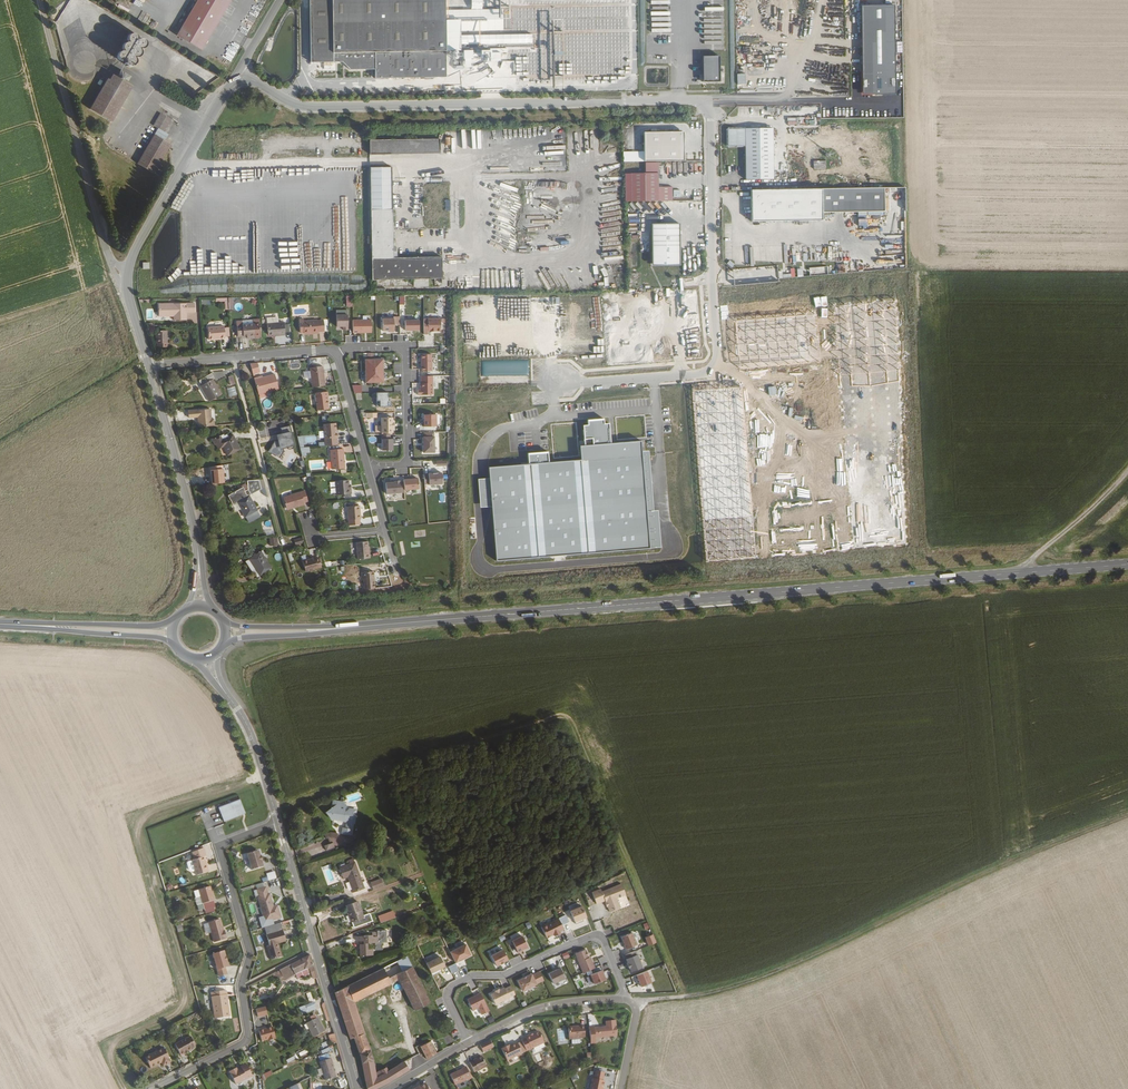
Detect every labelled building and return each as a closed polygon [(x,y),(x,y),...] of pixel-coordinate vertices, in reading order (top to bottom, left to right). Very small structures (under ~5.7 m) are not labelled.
[(175,32),(199,46),(226,0),(193,0),(175,32)] [(309,57),(341,57),(348,65),(373,65),(373,73),(444,73),(443,0),(308,0),(309,57)] [(858,6),(859,95),(893,95),(893,5),(892,5),(892,0),(882,0),(882,6),(858,6)] [(116,52),(116,54),(117,56),(121,58),(123,58),(124,57),(124,59),(125,61),(129,63),(131,63),(133,62),(134,61),(135,59),(134,57),(134,54),(136,54),(138,53),(139,51),(140,49),(139,47),(139,45),(140,45),(142,44),(144,42),(144,40),(144,38),(142,36),(141,35),(138,35),(136,36),(135,34),(134,32),(132,31),(130,31),(128,32),(126,34),(126,36),(126,38),(127,40),(125,40),(124,41),(122,42),(121,44),(122,46),(122,48),(120,48),(118,48),(117,50),(116,52)] [(222,62),(229,65),(237,48),(230,45),(222,62)] [(473,69),(474,52),(465,52),(465,68),(473,69)] [(501,61),(501,52),(483,53),(483,61),(501,61)] [(720,84),(719,59),(703,59),(703,85),(720,84)] [(133,84),(113,72),(110,78),(130,89),(133,84)] [(746,74),(738,74),(738,84),(746,84),(746,74)] [(110,78),(108,77),(90,107),(112,120),(130,89),(110,78)] [(171,118),(161,111),(153,124),(158,127),(163,131),(171,118)] [(163,131),(158,127),(154,133),(165,139),(168,133),(163,131)] [(775,131),(730,131),(730,148),(747,148),(747,181),(775,181),(775,131)] [(165,139),(154,133),(137,162),(153,172),(170,143),(165,139)] [(684,133),(646,133),(646,162),(647,162),(660,162),(684,162),(684,133)] [(437,151),(437,138),(367,140),(367,153),(437,151)] [(660,162),(647,162),(647,173),(660,173),(660,162)] [(391,258),(389,167),(368,167),(371,288),(439,287),(439,278),(438,278),(438,257),(391,258)] [(240,170),(228,170),(228,184),(240,183),(240,170)] [(660,187),(660,173),(647,173),(632,173),(632,201),(676,201),(676,188),(660,187)] [(885,189),(824,192),(824,216),(886,212),(885,189)] [(824,216),(824,192),(752,192),(752,224),(823,224),(824,216)] [(319,212),(320,196),(299,196),(290,196),(269,196),(268,213),(319,212)] [(895,220),(903,220),(903,210),(895,210),(895,220)] [(849,226),(857,227),(858,216),(849,216),(849,226)] [(651,224),(652,268),(679,268),(679,224),(651,224)] [(175,294),(359,292),(359,274),(189,276),(189,287),(161,287),(161,294),(167,294),(175,294)] [(462,274),(462,282),(471,283),(471,275),(462,274)] [(196,312),(196,302),(160,303),(160,316),(175,316),(175,320),(188,320),(188,312),(196,312)] [(347,314),(336,315),(336,326),(343,326),(343,330),(348,329),(347,314)] [(393,331),(393,316),(382,317),(382,330),(389,330),(389,332),(393,331)] [(253,324),(242,324),(236,324),(236,326),(234,326),(235,330),(237,330),(238,336),(247,335),(250,335),(250,337),(262,336),(261,323),(260,318),(252,319),(253,324)] [(440,330),(440,318),(423,318),(423,333),(428,333),(428,331),(440,330)] [(318,330),(318,319),(304,320),(303,319),(299,319),(300,332),(304,332),(318,331),(318,330)] [(371,319),(352,320),(352,332),(371,332),(371,319)] [(418,320),(405,320),(405,330),(418,330),(418,320)] [(285,334),(284,321),(276,322),(268,323),(268,334),(274,333),(280,332),(281,334),(285,334)] [(225,338),(225,326),(208,327),(209,339),(225,338)] [(168,344),(168,331),(158,331),(158,344),(159,344),(159,348),(168,348),(168,344)] [(431,370),(431,354),(421,354),(421,371),(431,370)] [(365,382),(383,382),(382,358),(364,359),(365,382)] [(258,375),(255,365),(248,366),(252,377),(258,375)] [(326,388),(324,370),(311,371),(313,390),(326,388)] [(218,381),(215,376),(204,382),(207,387),(203,389),(213,405),(225,398),(215,382),(218,381)] [(279,391),(274,377),(262,380),(261,379),(253,381),(258,398),(279,391)] [(433,394),(432,382),(420,382),(420,389),(417,389),(417,394),(433,394)] [(227,388),(229,396),(238,394),(235,386),(227,388)] [(376,406),(390,406),(390,400),(388,400),(388,396),(387,397),(387,392),(376,392),(376,406)] [(329,395),(327,394),(316,396),(318,413),(329,412),(328,402),(328,399),(329,399),(329,395)] [(201,428),(217,427),(216,420),(214,420),(213,410),(191,412),(192,419),(201,418),(201,428)] [(422,426),(436,426),(436,414),(424,414),(424,421),(422,422),(422,426)] [(392,429),(392,417),(381,417),(381,430),(392,429)] [(478,479),(481,507),(493,506),(497,561),(651,549),(662,548),(659,510),(654,511),(649,451),(643,451),(642,441),(611,443),(610,423),(604,424),(604,419),(588,420),(588,425),(584,425),(586,445),(581,446),(582,460),(550,463),(549,452),(528,453),(529,464),(490,467),(490,478),(478,479)] [(337,432),(337,426),(325,426),(326,448),(339,447),(338,440),(339,439),(339,436),(338,435),(337,432)] [(423,452),(434,452),(433,431),(423,432),(423,436),(423,452)] [(390,434),(381,434),(382,450),(392,450),(392,443),(395,443),(395,438),(390,438),(390,434)] [(228,439),(227,438),(224,439),(220,438),(214,441),(217,449),(219,448),(222,453),(227,451),(231,458),(243,453),(236,439),(231,441),(230,439),(228,439)] [(346,471),(345,451),(332,452),(333,472),(346,471)] [(424,485),(442,484),(441,472),(423,473),(424,485)] [(403,478),(404,481),(404,490),(419,489),(418,477),(403,478)] [(385,483),(386,495),(404,493),(404,490),(404,481),(385,483)] [(261,488),(259,483),(247,483),(247,488),(229,498),(233,504),(236,502),(245,517),(257,511),(248,495),(261,488)] [(350,487),(350,483),(336,483),(337,497),(352,497),(352,491),(350,491),(350,487)] [(309,504),(306,493),(285,500),(288,511),(295,509),(296,510),(306,507),(305,505),(309,504)] [(361,522),(361,509),(348,509),(349,527),(360,527),(360,522),(361,522)] [(279,548),(278,539),(270,540),(271,548),(279,548)] [(368,549),(368,544),(357,545),(358,562),(370,561),(370,552),(369,552),(368,549)] [(266,557),(262,552),(245,562),(255,578),(271,569),(264,558),(266,557)] [(322,570),(319,561),(315,562),(315,561),(303,564),(306,574),(322,570)] [(376,591),(375,574),(364,575),(366,592),(376,591)] [(244,806),(241,799),(220,806),(226,821),(245,814),(242,806),(244,806)] [(336,802),(327,802),(327,809),(324,809),(324,811),(320,814),(320,816),(325,816),(324,823),(341,823),(341,829),(336,829),(336,836),(347,836),(347,822),(351,818),(351,809),(340,809),(340,803),(335,803),(336,802)] [(332,834),(323,833),(318,835),(320,840),(321,839),(323,845),(317,847),(319,853),(329,850),(325,839),(325,838),(331,838),(332,834)] [(262,856),(260,850),(249,854),(254,870),(265,867),(263,861),(264,861),(263,856),(262,856)] [(207,862),(205,856),(194,859),(198,874),(210,871),(208,862),(207,862)] [(357,886),(349,861),(335,865),(338,876),(342,874),(347,890),(357,886)] [(266,873),(268,881),(277,878),(275,871),(266,873)] [(379,885),(377,879),(366,882),(368,889),(379,885)] [(610,912),(630,905),(623,884),(602,891),(601,889),(592,892),(597,904),(606,901),(610,912)] [(215,899),(211,885),(200,888),(202,895),(204,902),(215,899)] [(269,894),(267,887),(257,890),(266,922),(282,917),(279,907),(275,908),(274,906),(271,894),(269,894)] [(359,914),(353,899),(342,903),(345,912),(344,913),(346,919),(359,914)] [(572,910),(577,922),(589,917),(584,905),(572,910)] [(541,927),(547,938),(564,930),(559,918),(541,927)] [(224,930),(221,919),(209,922),(214,942),(225,939),(225,938),(226,938),(224,930)] [(597,931),(603,930),(601,920),(595,922),(597,931)] [(286,941),(283,930),(267,935),(270,945),(267,946),(271,959),(282,957),(278,943),(286,941)] [(369,940),(376,939),(376,934),(370,934),(370,932),(361,932),(361,934),(354,934),(354,938),(361,938),(361,942),(357,942),(357,953),(370,953),(370,946),(369,946),(369,940)] [(621,937),(625,949),(637,944),(633,932),(621,937)] [(512,940),(518,952),(528,947),(522,935),(512,940)] [(467,943),(451,951),(456,963),(473,955),(467,943)] [(489,955),(495,967),(508,960),(503,949),(489,955)] [(575,954),(583,972),(595,967),(590,956),(589,956),(586,949),(575,954)] [(226,956),(224,950),(213,953),(219,976),(227,974),(225,967),(228,966),(227,960),(225,960),(224,956),(226,956)] [(632,973),(644,968),(637,950),(625,955),(632,973)] [(314,972),(308,956),(299,960),(299,961),(278,972),(279,974),(290,969),(293,976),(309,968),(311,973),(314,972)] [(427,963),(432,974),(447,967),(442,956),(427,963)] [(405,959),(334,993),(349,1039),(353,1038),(359,1055),(360,1055),(367,1088),(376,1088),(390,1082),(407,1072),(403,1064),(398,1066),(396,1063),(377,1073),(374,1061),(368,1052),(352,1003),(398,981),(415,1013),(430,1007),(418,985),(405,959)] [(452,973),(459,970),(457,963),(449,966),(452,973)] [(554,988),(568,983),(562,967),(548,973),(554,988)] [(590,974),(594,984),(606,979),(602,970),(590,974)] [(643,988),(654,983),(648,970),(637,975),(643,988)] [(517,980),(523,991),(537,984),(537,983),(543,980),(539,971),(532,974),(531,973),(517,980)] [(490,994),(495,1005),(509,998),(509,997),(515,994),(511,985),(505,988),(504,987),(490,994)] [(230,1015),(226,988),(211,991),(214,1017),(230,1015)] [(467,999),(473,1011),(486,1004),(480,993),(467,999)] [(299,1008),(302,1015),(317,1009),(314,1002),(299,1008)] [(258,1017),(268,1015),(266,1006),(256,1009),(258,1017)] [(323,1032),(318,1018),(307,1023),(312,1036),(323,1032)] [(615,1039),(614,1023),(604,1024),(604,1029),(592,1030),(592,1027),(587,1028),(589,1045),(594,1045),(593,1040),(615,1039)] [(262,1042),(277,1039),(273,1027),(259,1030),(262,1042)] [(578,1028),(578,1027),(567,1028),(567,1039),(583,1038),(583,1035),(583,1029),(583,1028),(578,1028)] [(544,1046),(539,1034),(533,1037),(530,1039),(529,1038),(525,1040),(521,1042),(527,1054),(544,1046)] [(194,1045),(189,1036),(174,1043),(179,1055),(184,1053),(183,1052),(186,1050),(191,1048),(190,1047),(194,1045)] [(484,1053),(494,1048),(491,1040),(480,1044),(484,1053)] [(429,1043),(428,1041),(419,1046),(426,1061),(436,1055),(429,1043)] [(522,1056),(517,1045),(509,1048),(507,1049),(506,1048),(501,1051),(507,1063),(522,1056)] [(169,1061),(162,1047),(144,1056),(149,1067),(160,1062),(162,1065),(169,1061)] [(335,1077),(330,1059),(319,1062),(324,1080),(335,1077)] [(489,1070),(484,1060),(474,1064),(474,1063),(470,1065),(475,1076),(489,1070)] [(251,1076),(245,1063),(239,1066),(240,1068),(236,1070),(235,1068),(228,1071),(234,1084),(251,1076)] [(471,1079),(466,1067),(462,1069),(463,1070),(450,1076),(455,1085),(467,1080),(467,1081),(471,1079)] [(594,1072),(592,1080),(590,1080),(588,1088),(600,1088),(602,1083),(600,1082),(602,1074),(594,1072)] [(303,1080),(292,1086),(294,1088),(307,1088),(303,1080)]
